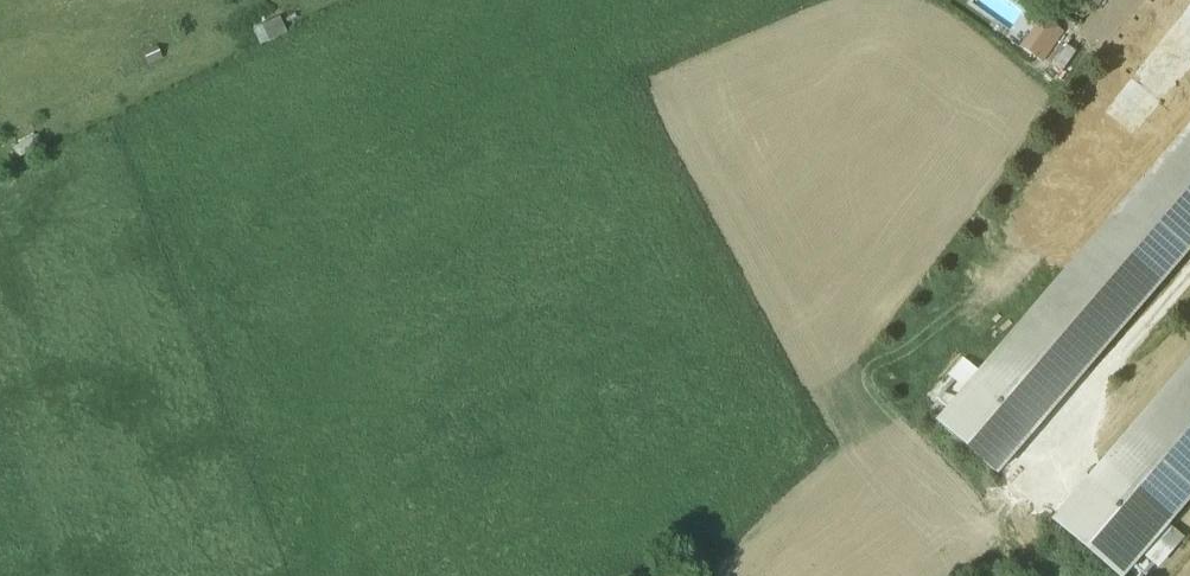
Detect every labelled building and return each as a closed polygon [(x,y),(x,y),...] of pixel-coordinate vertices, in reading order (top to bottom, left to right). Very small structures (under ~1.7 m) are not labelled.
[(1097,11),(1105,0),(1082,0),(1097,11)] [(1166,15),(1167,15),(1178,0),(1147,0),(1166,15)] [(1186,258),(1189,253),(1189,1),(1011,226),(1062,266),(1070,256),(1077,262),(979,375),(962,362),(947,380),(962,395),(936,428),(997,479),(1186,258)] [(258,32),(265,47),(292,33),(284,19),(258,32)] [(1063,37),(1042,22),(1021,52),(1042,67),(1063,37)] [(1189,505),(1189,366),(1052,527),(1110,575),(1129,575),(1142,561),(1157,573),(1184,542),(1170,529),(1189,505)]
